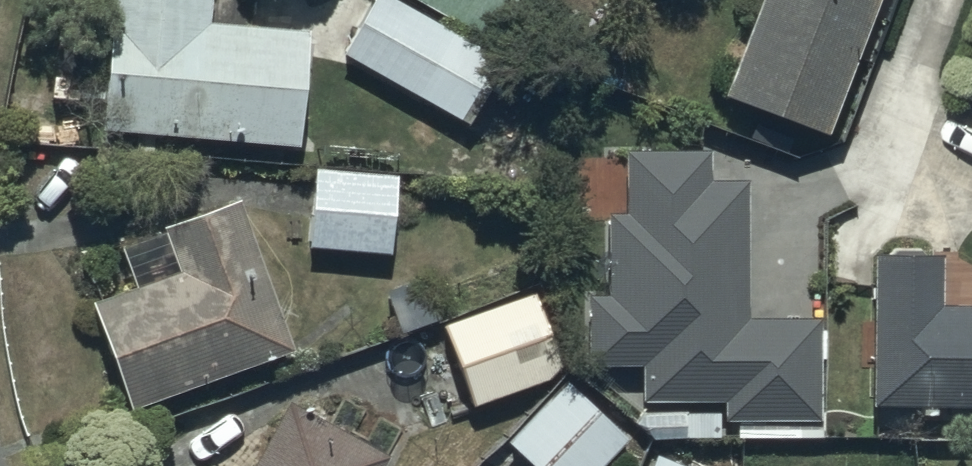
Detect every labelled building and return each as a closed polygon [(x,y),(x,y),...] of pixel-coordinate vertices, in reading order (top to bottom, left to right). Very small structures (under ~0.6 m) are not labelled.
[(100,125),(295,137),(303,20),(206,14),(207,0),(108,0),(100,125)] [(404,0),(369,0),(342,48),(472,119),(506,56),(404,0)] [(510,46),(536,0),(428,0),(510,46)] [(723,88),(826,126),(873,0),(756,0),(723,88)] [(709,145),(624,146),(625,208),(607,208),(608,290),(585,290),(586,360),(638,360),(639,397),(666,397),(666,432),(703,432),(703,397),(723,397),(723,416),(735,415),(735,435),(817,434),(816,313),(746,314),(745,171),(709,172),(709,145)] [(393,172),(313,166),(307,244),(387,250),(393,172)] [(235,192),(162,218),(165,229),(119,245),(132,282),(91,296),(128,401),(289,344),(235,192)] [(870,245),(869,400),(919,400),(919,410),(935,411),(936,399),(971,400),(971,295),(937,295),(938,246),(870,245)] [(430,268),(384,284),(399,327),(445,311),(430,268)] [(533,288),(441,321),(468,398),(560,365),(533,288)] [(564,375),(507,439),(537,465),(594,465),(626,430),(564,375)] [(285,393),(246,465),(378,465),(387,448),(285,393)] [(648,456),(644,465),(678,465),(648,456)]
